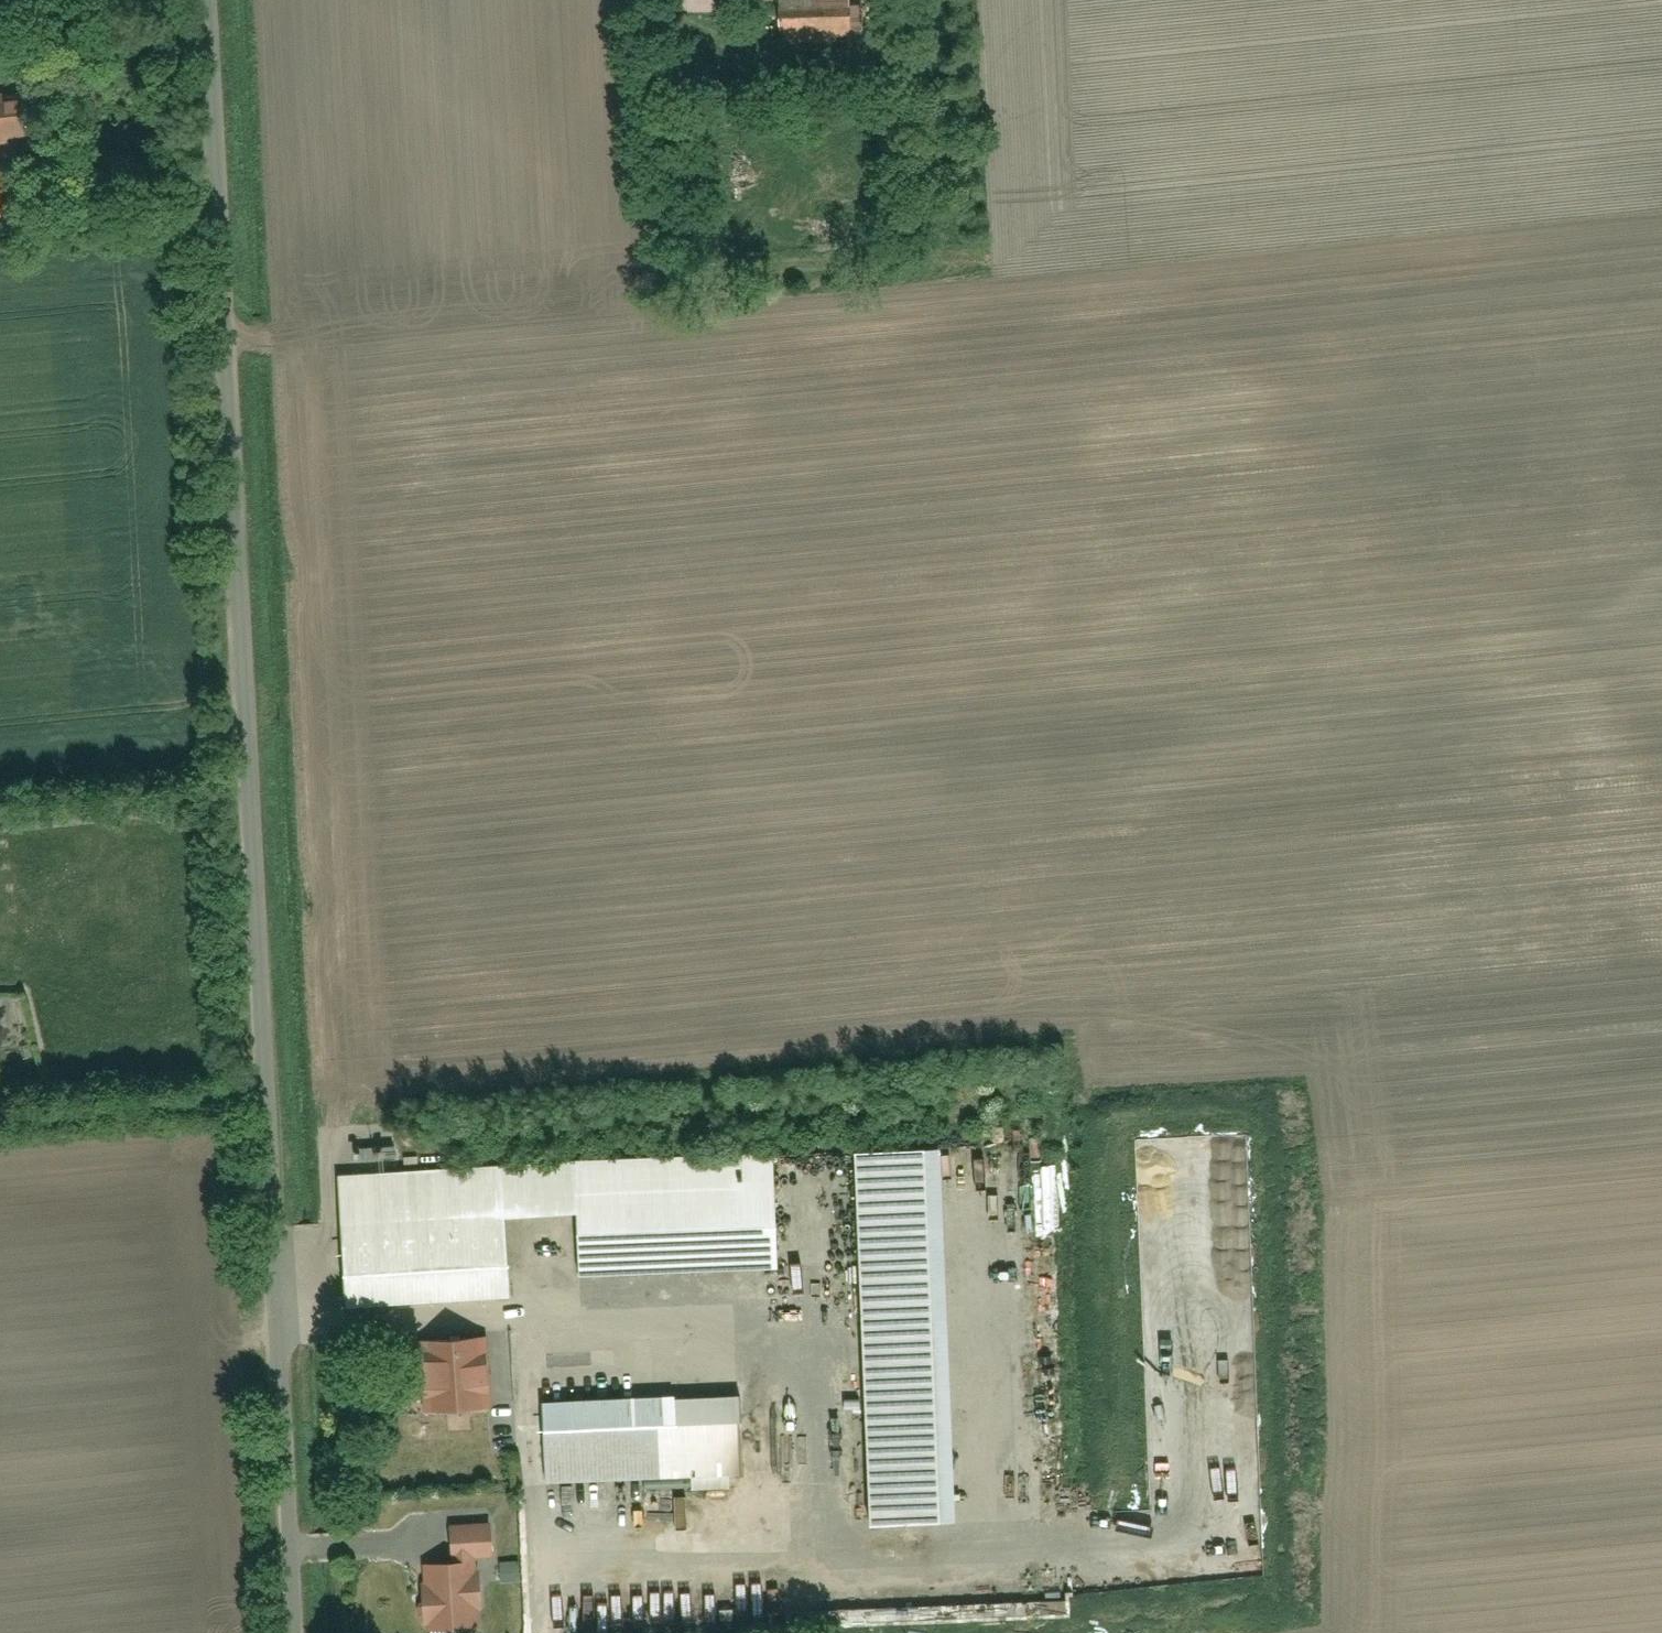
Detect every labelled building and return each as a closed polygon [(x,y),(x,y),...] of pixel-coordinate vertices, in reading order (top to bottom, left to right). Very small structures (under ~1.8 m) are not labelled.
[(745,0),(690,0),(690,40),(746,39),(745,0)] [(779,47),(852,47),(851,0),(778,0),(779,47)] [(40,146),(38,93),(0,94),(0,147),(40,146)] [(842,1154),(855,1526),(930,1523),(917,1151),(842,1154)] [(568,1216),(571,1277),(765,1266),(759,1153),(329,1176),(336,1307),(497,1298),(493,1220),(568,1216)] [(419,1342),(424,1413),(493,1408),(488,1337),(419,1342)] [(539,1405),(543,1485),(735,1475),(730,1395),(539,1405)] [(484,1523),(450,1524),(450,1556),(485,1556),(484,1523)] [(455,1631),(474,1630),(468,1564),(418,1568),(423,1632),(455,1632),(455,1631)] [(500,1567),(501,1584),(519,1583),(518,1566),(500,1567)]
